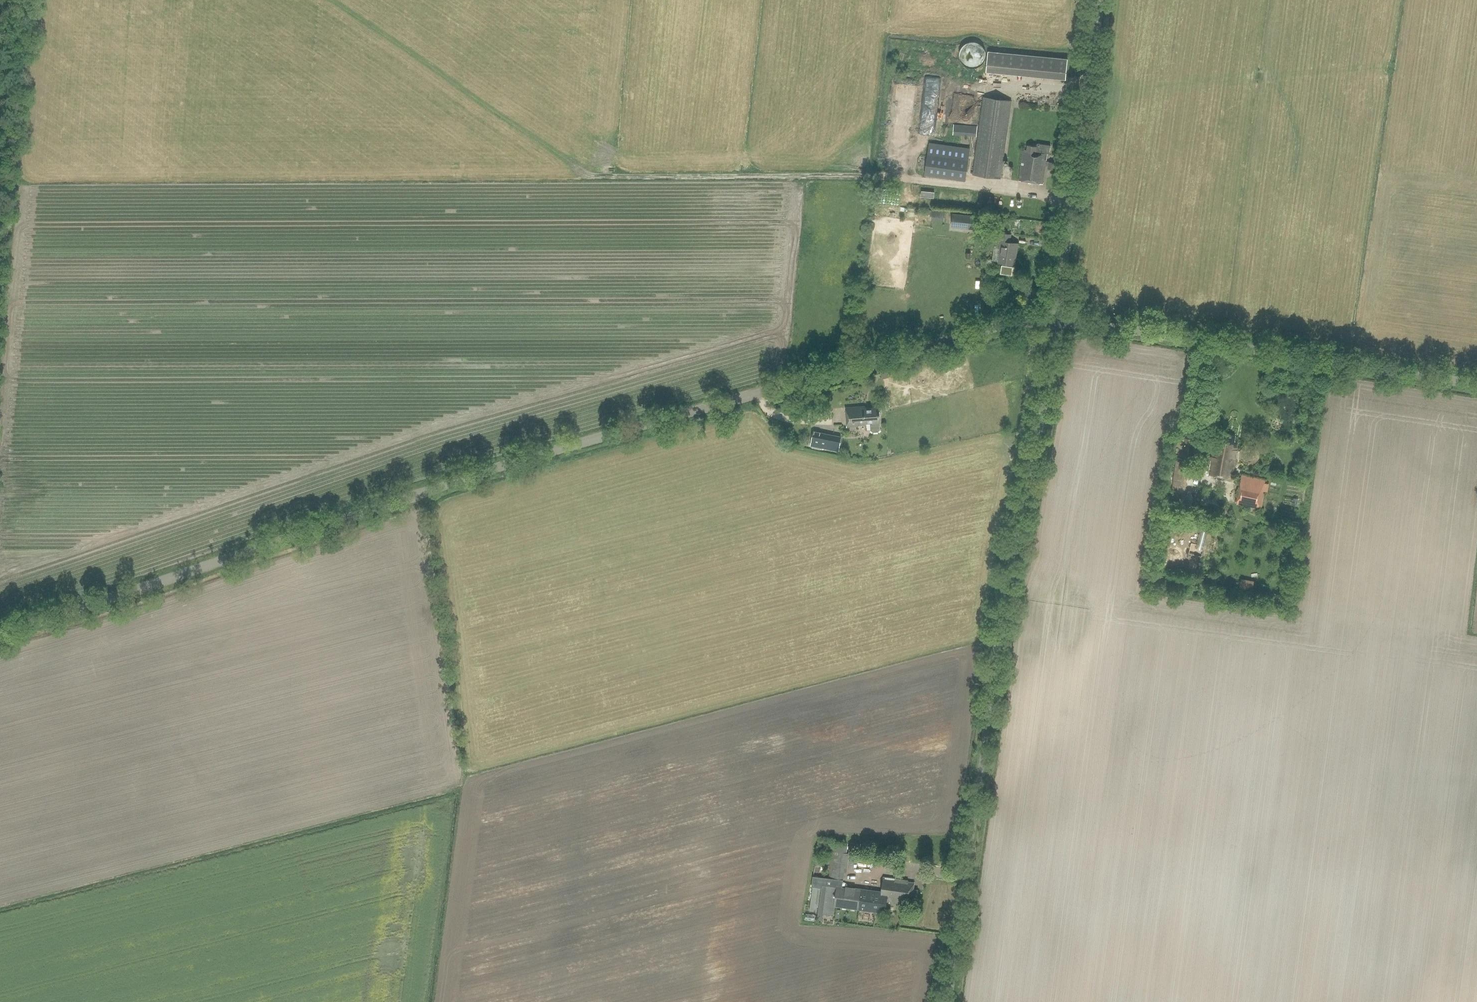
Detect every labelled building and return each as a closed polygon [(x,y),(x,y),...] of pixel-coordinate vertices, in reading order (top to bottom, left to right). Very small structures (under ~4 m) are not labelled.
[(960,53),(960,55),(960,58),(961,60),(962,62),(963,64),(965,66),(967,67),(970,68),(972,69),(974,69),(977,68),(979,67),(981,66),(983,64),(985,62),(986,60),(986,58),(987,55),(986,53),(986,50),(985,48),(983,46),(981,45),(979,43),(977,42),(974,42),(972,42),(970,42),(967,43),(965,45),(963,46),(962,48),(961,50),(960,53)] [(992,70),(1073,78),(1075,57),(994,50),(992,70)] [(973,175),(1001,179),(1012,101),(984,97),(973,175)] [(977,136),(978,126),(954,124),(953,134),(977,136)] [(966,181),(970,148),(930,143),(925,175),(966,181)] [(1053,170),(1054,162),(1047,161),(1048,153),(1049,154),(1050,145),(1038,143),(1037,147),(1028,145),(1027,150),(1024,149),(1020,181),(1043,184),(1046,166),(1049,166),(1048,169),(1053,170)] [(946,211),(933,210),(932,217),(945,218),(946,211)] [(982,228),(983,216),(954,213),(952,226),(982,228)] [(1016,252),(1018,243),(1009,242),(1011,234),(1000,233),(998,245),(1002,246),(1000,262),(999,262),(1003,263),(1002,265),(1001,274),(1012,275),(1013,267),(1013,264),(1015,264),(1014,264),(1015,251),(1016,252)] [(880,429),(879,422),(880,422),(879,407),(865,408),(865,406),(846,408),(847,427),(866,425),(866,423),(870,423),(871,430),(873,432),(878,431),(880,429)] [(815,434),(813,434),(811,446),(839,452),(841,440),(821,435),(821,434),(815,433),(815,434)] [(1194,457),(1196,435),(1184,434),(1182,455),(1194,457)] [(1236,450),(1238,442),(1234,441),(1235,436),(1226,434),(1225,440),(1216,438),(1214,446),(1209,474),(1232,478),(1236,450)] [(1172,499),(1184,500),(1189,462),(1176,461),(1172,499)] [(1261,509),(1266,481),(1242,475),(1237,505),(1261,509)] [(1255,594),(1259,581),(1246,576),(1242,590),(1255,594)] [(829,850),(828,858),(831,859),(829,878),(844,879),(846,862),(849,863),(850,853),(847,853),(848,845),(833,844),(833,850),(829,850)] [(823,920),(823,914),(834,915),(835,906),(885,913),(888,901),(916,905),(918,890),(914,889),(915,883),(909,881),(896,879),(885,878),(883,892),(845,887),(845,888),(827,886),(822,885),(818,920),(823,920)]
